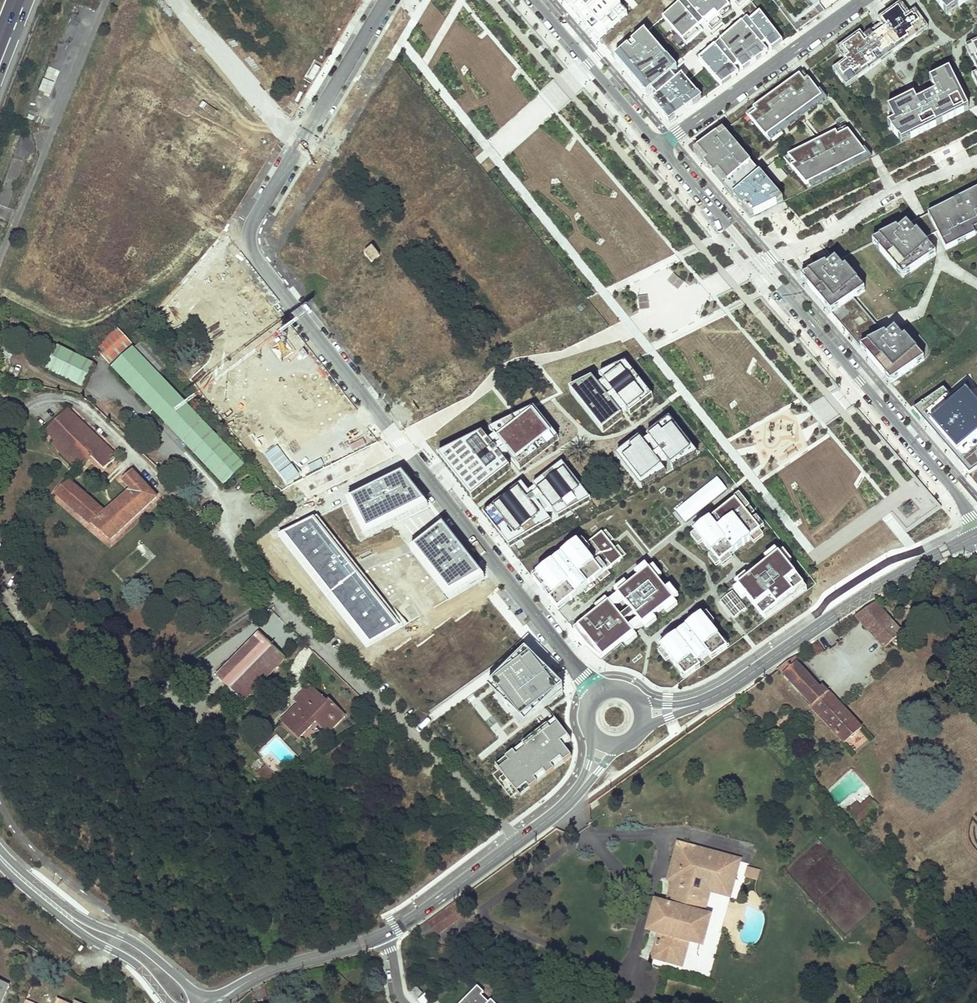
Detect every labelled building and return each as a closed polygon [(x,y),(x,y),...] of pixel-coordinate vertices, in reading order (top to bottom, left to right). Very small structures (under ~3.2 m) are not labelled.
[(613,0),(564,0),(598,40),(626,15),(613,0)] [(663,18),(686,45),(739,0),(684,0),(663,18)] [(797,32),(800,30),(777,0),(772,0),(797,32)] [(800,30),(825,12),(816,0),(801,0),(777,0),(800,30)] [(947,15),(968,0),(936,0),(947,15)] [(877,20),(881,25),(864,38),(860,33),(836,49),(845,61),(833,70),(845,88),(887,58),(928,29),(915,11),(909,15),(901,3),(877,20)] [(781,40),(758,11),(699,60),(720,85),(781,40)] [(655,95),(675,79),(672,75),(677,71),(645,34),(615,60),(646,97),(652,92),(655,95)] [(965,47),(976,71),(976,41),(965,47)] [(892,107),(887,109),(893,121),(892,122),(888,125),(900,141),(902,143),(969,110),(949,71),(929,80),(933,87),(926,90),(929,96),(922,100),(917,102),(914,96),(892,107)] [(803,73),(746,115),(766,138),(768,136),(822,98),(821,96),(803,73)] [(675,79),(655,95),(657,98),(652,103),(669,124),(701,101),(682,76),(677,81),(675,79)] [(823,94),(821,96),(822,98),(768,136),(770,140),(825,101),(827,100),(823,94)] [(846,128),(785,158),(806,185),(809,184),(866,156),(865,154),(846,128)] [(720,139),(727,134),(724,130),(718,135),(720,139)] [(703,151),(697,156),(718,180),(751,163),(727,134),(720,139),(718,135),(700,147),(703,151)] [(693,152),(697,156),(703,151),(700,147),(693,152)] [(867,152),(865,154),(866,156),(809,184),(811,188),(869,159),(871,158),(867,152)] [(751,163),(718,180),(727,191),(760,175),(755,168),(751,163)] [(765,171),(778,185),(787,177),(775,163),(765,171)] [(760,175),(727,191),(747,215),(754,211),(757,215),(777,205),(774,202),(780,198),(760,175)] [(928,214),(946,250),(958,244),(954,236),(962,232),(966,240),(976,235),(972,227),(976,225),(976,190),(928,214)] [(928,214),(913,222),(921,230),(923,240),(937,233),(928,214)] [(886,244),(877,248),(896,270),(903,265),(910,273),(936,255),(923,240),(921,230),(913,222),(909,224),(898,232),(897,230),(881,238),(886,244)] [(954,236),(958,244),(966,240),(962,232),(954,236)] [(881,238),(872,242),(877,248),(886,244),(881,238)] [(372,264),(380,257),(372,249),(364,256),(372,264)] [(226,253),(205,271),(270,358),(290,344),(226,253)] [(825,266),(808,274),(809,287),(852,337),(872,320),(852,297),(865,291),(846,268),(844,270),(836,260),(826,268),(825,266)] [(903,265),(896,270),(903,278),(910,273),(903,265)] [(808,274),(801,278),(809,287),(808,274)] [(872,320),(852,337),(864,351),(884,333),(880,328),(872,320)] [(236,361),(212,325),(192,342),(218,378),(236,361)] [(109,365),(132,345),(118,328),(94,348),(109,365)] [(884,333),(864,351),(866,354),(867,353),(873,360),(872,361),(891,383),(924,359),(905,336),(903,338),(895,328),(886,335),(884,333)] [(143,339),(135,346),(161,373),(169,365),(143,339)] [(94,364),(58,346),(47,369),(83,387),(94,364)] [(146,363),(132,349),(113,367),(127,382),(146,363)] [(592,380),(570,391),(603,434),(622,419),(621,416),(627,412),(630,416),(653,399),(626,364),(599,377),(604,383),(598,388),(592,380)] [(224,484),(244,465),(150,366),(130,386),(224,484)] [(341,411),(321,384),(236,421),(258,447),(341,411)] [(926,425),(954,402),(943,389),(913,410),(926,425)] [(976,436),(976,406),(966,394),(954,402),(926,425),(953,456),(976,436)] [(105,468),(118,457),(68,409),(47,431),(56,440),(53,444),(78,467),(93,455),(105,468)] [(483,435),(438,457),(472,500),(510,471),(502,460),(508,455),(520,470),(559,441),(534,409),(490,431),(495,438),(489,443),(483,435)] [(639,440),(617,457),(642,489),(666,474),(661,468),(667,463),(673,471),(698,456),(670,420),(647,438),(650,441),(643,445),(639,440)] [(953,456),(969,475),(976,469),(976,436),(953,456)] [(522,486),(484,515),(509,548),(551,523),(547,517),(554,513),(558,519),(591,501),(562,465),(533,487),(535,490),(529,495),(522,486)] [(111,540),(157,496),(133,470),(123,479),(133,488),(106,512),(68,479),(56,493),(111,540)] [(402,477),(347,503),(365,539),(428,508),(402,477)] [(727,490),(717,478),(676,511),(686,523),(727,490)] [(761,532),(735,500),(695,533),(720,565),(761,532)] [(401,626),(315,519),(279,537),(365,645),(401,626)] [(443,526),(411,552),(448,601),(485,579),(443,526)] [(578,543),(533,578),(558,610),(623,558),(602,532),(582,548),(578,543)] [(779,554),(738,587),(763,618),(804,586),(779,554)] [(674,601),(649,570),(618,595),(623,601),(631,610),(633,614),(638,620),(643,626),(674,601)] [(826,593),(823,588),(815,593),(818,598),(826,593)] [(99,600),(104,595),(98,589),(93,594),(99,600)] [(746,607),(732,591),(721,600),(734,617),(746,607)] [(623,601),(618,595),(609,602),(614,608),(623,601)] [(609,602),(574,630),(586,645),(593,653),(601,659),(634,633),(628,627),(624,621),(621,618),(614,608),(609,602)] [(901,632),(874,603),(854,616),(883,647),(901,632)] [(631,610),(621,618),(624,621),(633,614),(631,610)] [(702,617),(661,648),(683,676),(724,644),(702,617)] [(638,620),(628,627),(634,633),(643,626),(638,620)] [(244,702),(286,658),(259,632),(217,675),(244,702)] [(798,661),(795,656),(778,668),(812,705),(811,706),(844,743),(861,728),(821,685),(818,688),(796,663),(798,661)] [(560,694),(533,658),(494,686),(501,696),(520,723),(536,711),(560,694)] [(329,732),(345,716),(330,700),(328,703),(310,685),(296,700),(299,704),(283,722),(300,738),(317,721),(329,732)] [(571,741),(555,720),(496,766),(499,770),(493,775),(512,796),(517,793),(520,797),(571,757),(564,747),(571,741)] [(847,740),(854,750),(867,740),(859,730),(847,740)] [(278,777),(266,765),(258,774),(269,786),(278,777)] [(857,802),(850,808),(864,824),(871,818),(867,813),(877,805),(870,797),(860,806),(857,802)] [(729,892),(738,861),(684,847),(679,865),(673,864),(670,878),(675,880),(655,953),(675,958),(678,946),(684,947),(687,939),(689,927),(700,930),(703,915),(698,914),(706,885),(729,892)] [(747,866),(744,877),(757,881),(760,871),(747,866)] [(464,915),(455,902),(428,921),(437,934),(464,915)] [(9,986),(0,981),(0,1002),(1,1002),(9,986)] [(412,991),(419,997),(423,993),(416,987),(412,991)] [(461,1002),(493,1002),(489,999),(487,1002),(479,995),(482,992),(477,987),(461,1002)] [(431,999),(425,993),(418,1000),(421,1002),(426,1002),(431,999)]
